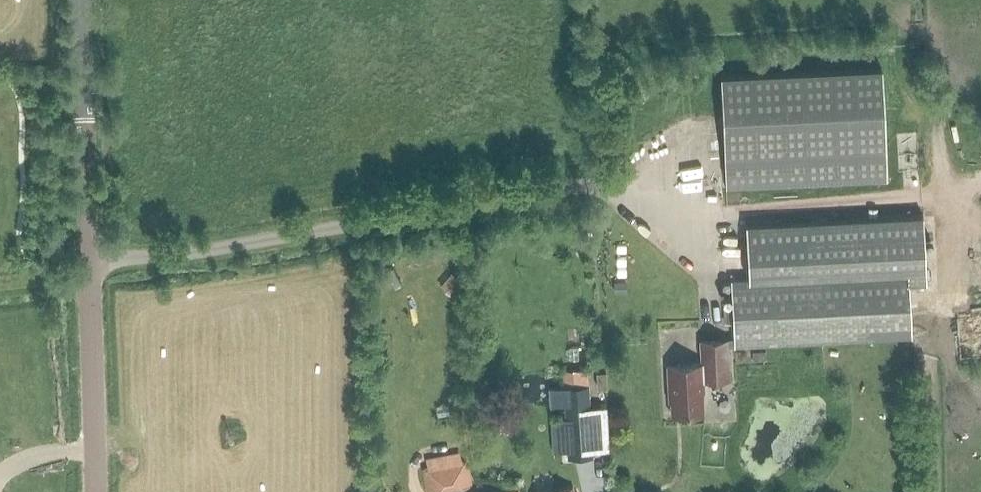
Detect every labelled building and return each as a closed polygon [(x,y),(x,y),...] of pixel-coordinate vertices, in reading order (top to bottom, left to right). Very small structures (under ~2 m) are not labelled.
[(887,182),(881,69),(720,76),(726,189),(887,182)] [(724,324),(734,323),(734,339),(701,341),(702,363),(668,365),(670,400),(671,400),(672,413),(705,412),(704,390),(705,390),(705,379),(731,378),(729,345),(913,336),(910,282),(927,281),(923,215),(746,224),(749,278),(731,279),(733,306),(723,307),(724,324)] [(569,367),(569,383),(586,383),(586,367),(569,367)] [(588,386),(563,387),(567,459),(592,457),(588,386)] [(426,470),(429,490),(439,489),(435,469),(455,465),(458,485),(468,483),(464,463),(426,470)]
